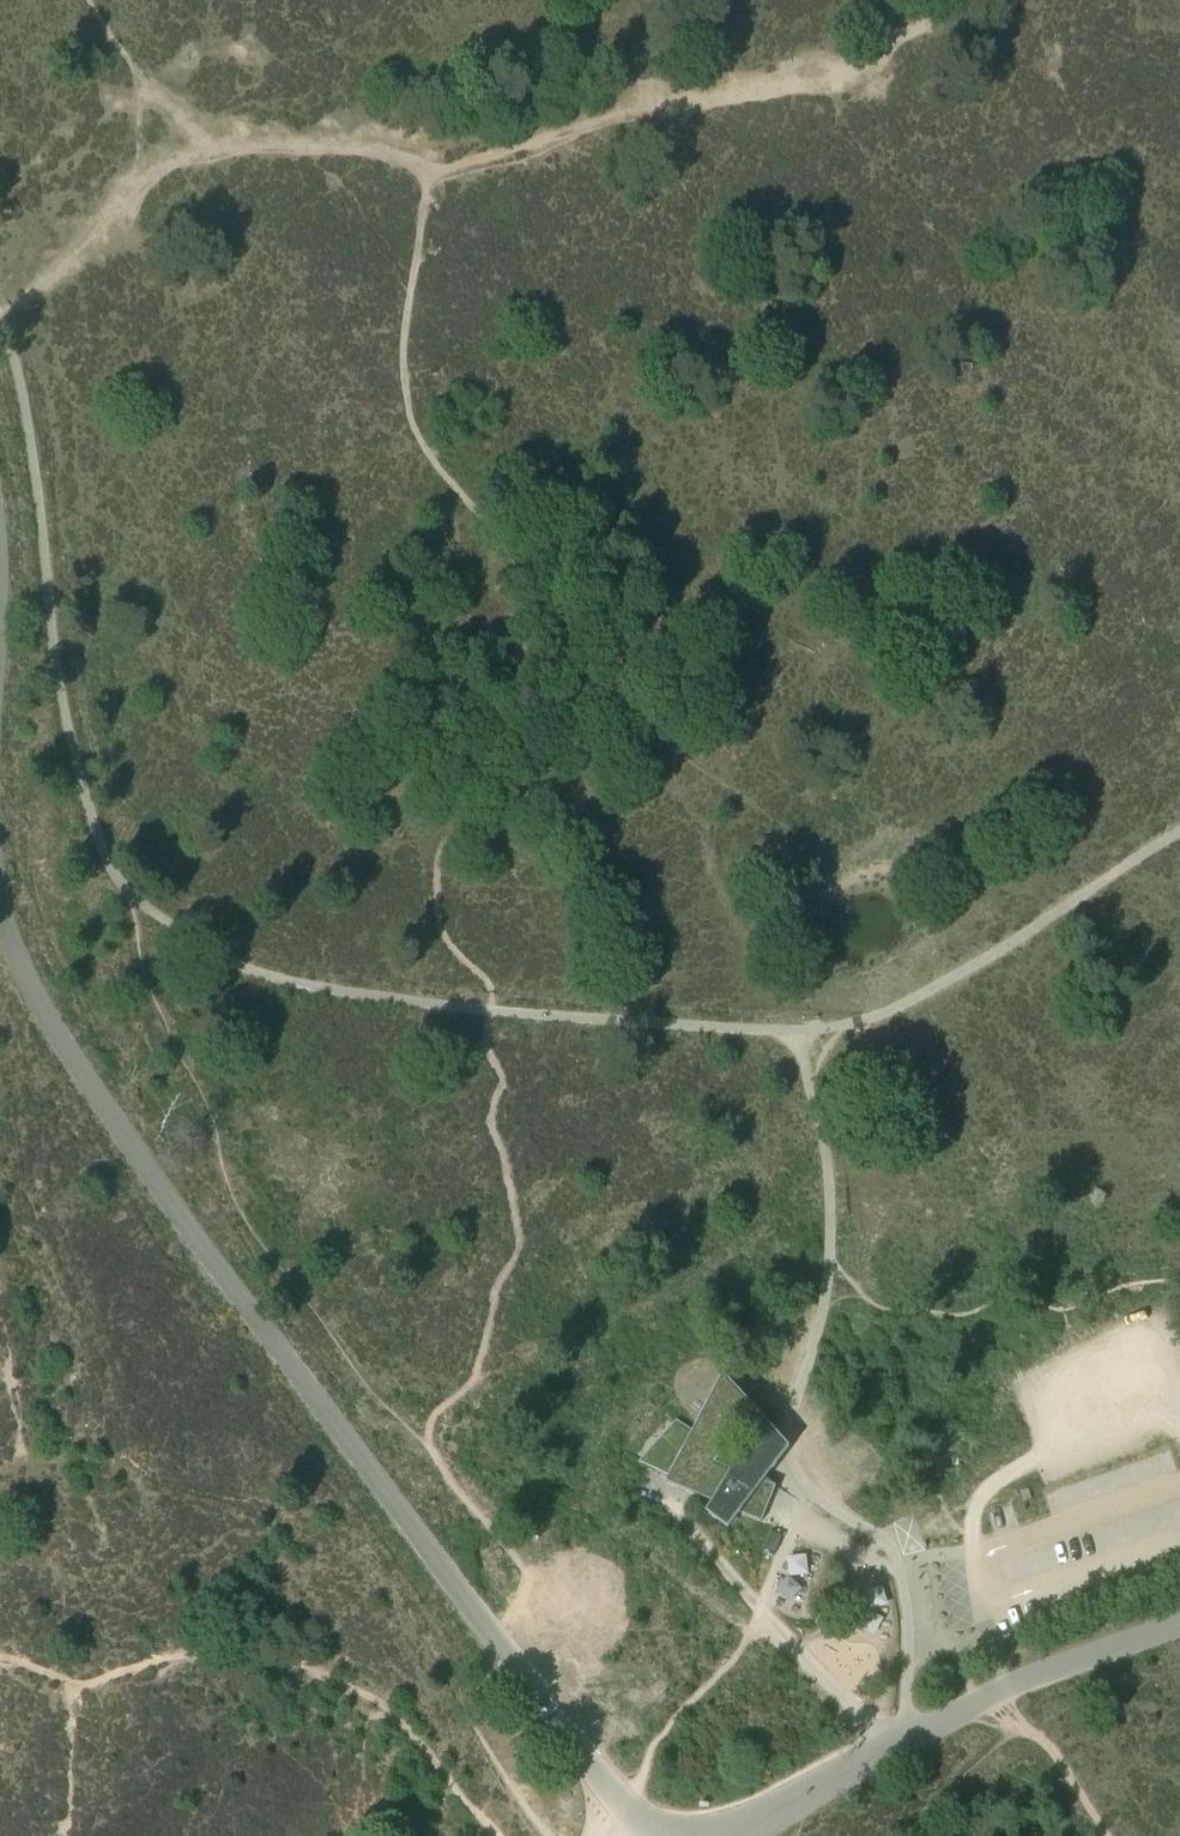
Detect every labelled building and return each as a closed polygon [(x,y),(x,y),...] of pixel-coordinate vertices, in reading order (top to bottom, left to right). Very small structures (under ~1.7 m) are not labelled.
[(723,1376),(693,1432),(676,1421),(639,1462),(670,1477),(666,1485),(713,1504),(706,1515),(728,1531),(740,1515),(761,1523),(766,1511),(776,1487),(766,1481),(789,1449),(723,1376)] [(1031,1498),(1029,1489),(1020,1491),(1022,1500),(1031,1498)] [(813,1562),(819,1542),(801,1537),(795,1557),(813,1562)] [(785,1585),(804,1591),(812,1566),(793,1560),(785,1585)]
